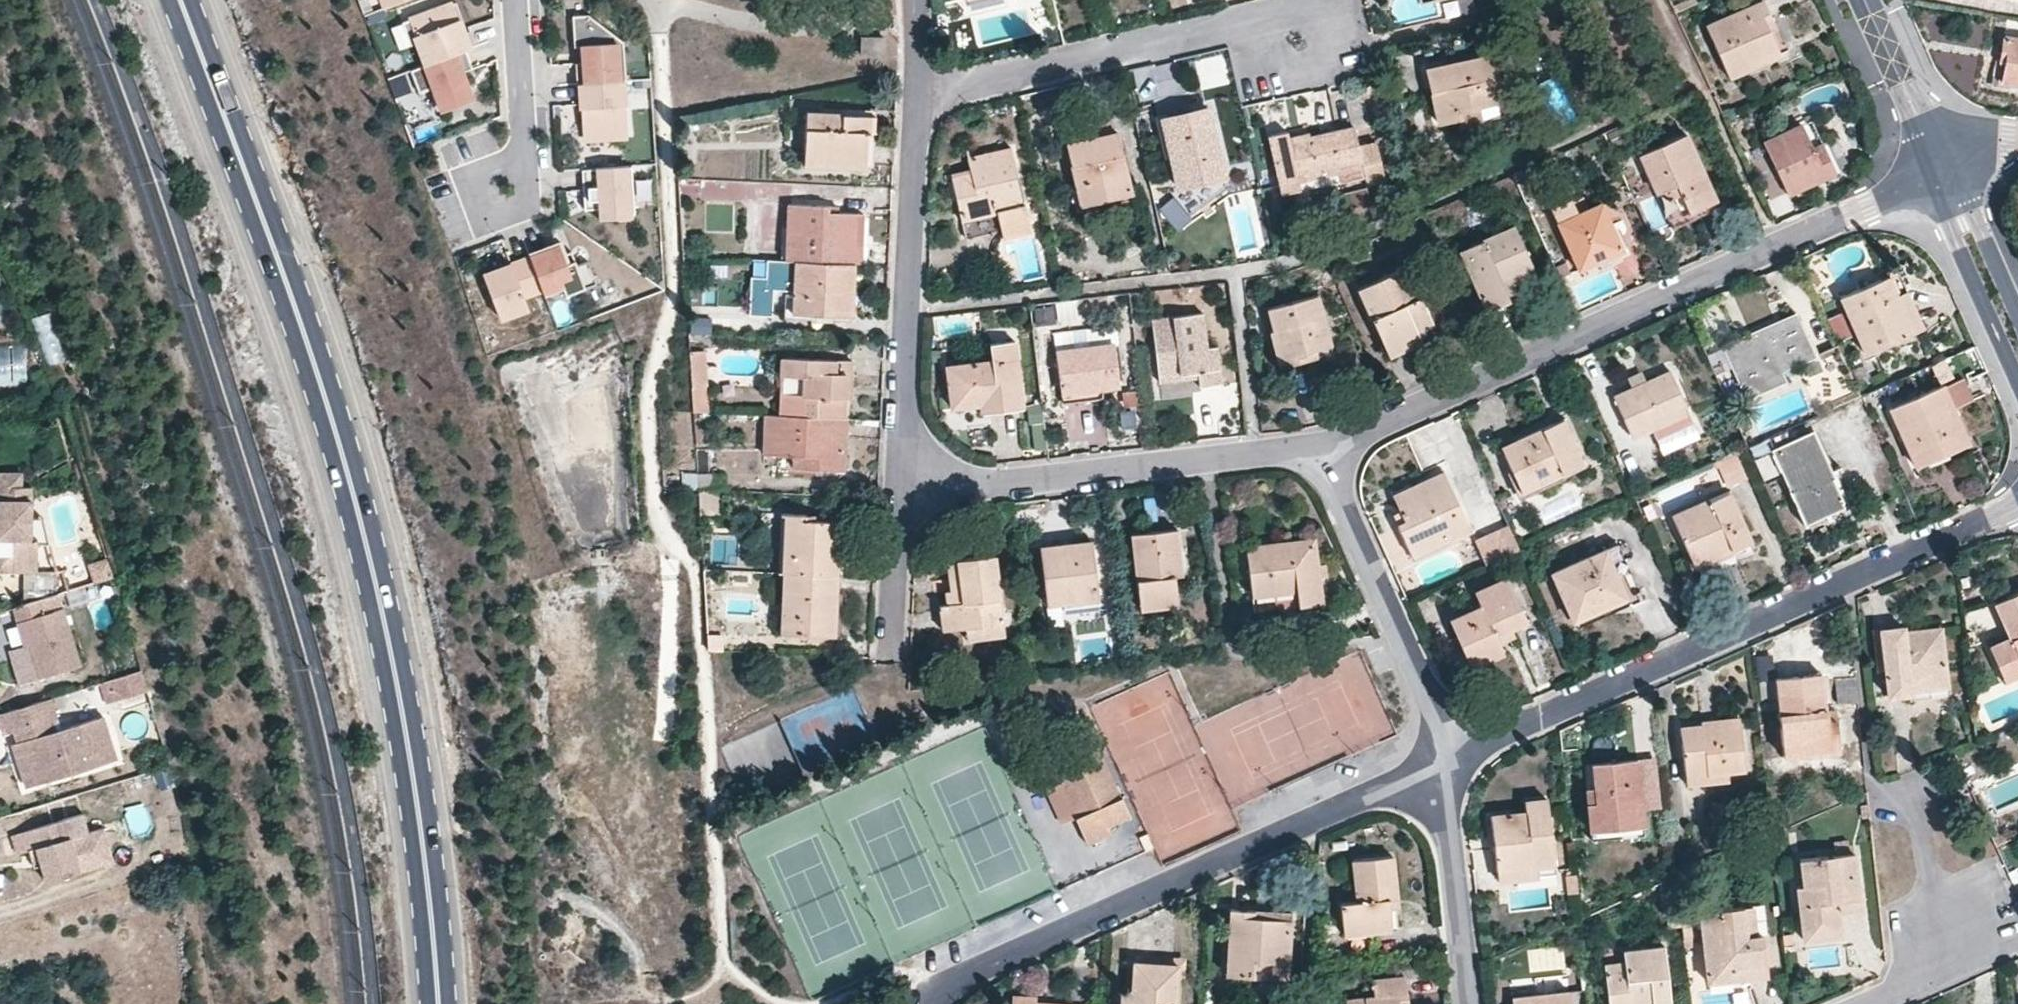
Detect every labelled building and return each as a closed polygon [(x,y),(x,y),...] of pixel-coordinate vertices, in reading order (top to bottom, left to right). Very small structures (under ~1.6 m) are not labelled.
[(1469,0),(1454,0),(1458,14),(1467,12),(1472,11),(1469,0)] [(1762,0),(1705,26),(1728,78),(1748,68),(1745,61),(1775,49),(1768,31),(1761,17),(1767,14),(1762,0)] [(406,20),(425,64),(470,45),(451,1),(406,20)] [(587,14),(568,16),(572,54),(584,53),(585,56),(568,57),(572,90),(629,88),(628,39),(587,14)] [(1768,31),(1774,29),(1767,14),(1761,17),(1768,31)] [(2004,37),(2001,55),(2006,56),(2005,61),(2002,83),(2017,86),(2017,40),(2004,37)] [(860,38),(860,53),(882,54),(882,38),(860,38)] [(1745,61),(1748,68),(1778,55),(1775,49),(1745,61)] [(425,64),(415,66),(422,89),(435,85),(444,112),(468,105),(459,76),(472,72),(465,50),(425,64)] [(1496,75),(1492,55),(1427,69),(1439,120),(1461,116),(1463,123),(1480,120),(1477,105),(1502,100),(1496,75)] [(390,76),(397,101),(420,94),(413,69),(390,76)] [(1496,75),(1502,100),(1477,105),(1480,120),(1517,112),(1507,73),(1496,75)] [(629,88),(572,90),(574,149),(631,147),(629,88)] [(816,107),(815,114),(865,116),(863,166),(871,166),(873,109),(816,107)] [(1222,175),(1206,109),(1161,120),(1177,185),(1222,175)] [(863,166),(865,116),(815,114),(804,113),(802,162),(863,166)] [(1081,124),(1082,129),(1088,156),(1070,160),(1080,203),(1129,192),(1115,130),(1111,130),(1108,118),(1081,124)] [(1810,121),(1801,125),(1810,146),(1820,142),(1810,121)] [(1810,146),(1801,125),(1763,143),(1786,193),(1821,177),(1833,171),(1821,144),(1820,142),(1810,146)] [(1363,174),(1352,126),(1309,136),(1310,144),(1290,148),(1287,136),(1285,132),(1268,136),(1280,192),(1298,189),(1296,180),(1337,171),(1339,179),(1363,174)] [(1082,129),(1064,133),(1070,160),(1088,156),(1082,129)] [(1287,136),(1290,148),(1310,144),(1309,136),(1308,132),(1287,136)] [(1713,199),(1683,134),(1639,154),(1656,192),(1675,184),(1679,193),(1672,197),(1680,214),(1713,199)] [(1826,142),(1821,144),(1833,171),(1821,177),(1823,183),(1841,173),(1826,142)] [(1021,202),(1009,149),(967,159),(969,171),(971,182),(953,186),(965,238),(1000,230),(1001,235),(1029,229),(1021,202)] [(632,169),(583,167),(581,214),(630,216),(632,169)] [(950,175),(953,186),(971,182),(969,171),(950,175)] [(1675,184),(1656,192),(1672,228),(1717,208),(1713,199),(1680,214),(1672,197),(1679,193),(1675,184)] [(1356,220),(1373,214),(1365,188),(1347,194),(1356,220)] [(1614,236),(1599,202),(1576,213),(1570,200),(1551,208),(1577,268),(1619,249),(1614,236)] [(853,212),(825,212),(818,212),(818,206),(787,205),(784,259),(793,260),(851,262),(853,212)] [(860,213),(853,212),(851,262),(858,263),(860,213)] [(1531,265),(1513,224),(1460,249),(1486,308),(1508,299),(1506,295),(1500,280),(1531,265)] [(1577,268),(1580,274),(1629,253),(1620,233),(1614,236),(1619,249),(1577,268)] [(563,260),(556,245),(529,260),(541,286),(561,281),(567,295),(593,283),(579,252),(563,260)] [(541,286),(529,260),(487,278),(505,317),(528,308),(522,295),(541,286)] [(850,282),(851,262),(793,260),(792,291),(791,311),(842,314),(843,282),(850,282)] [(1535,273),(1531,265),(1500,280),(1506,295),(1516,291),(1513,283),(1535,273)] [(1407,266),(1400,269),(1413,298),(1419,296),(1407,266)] [(1921,327),(1894,267),(1877,274),(1879,280),(1887,277),(1911,332),(1921,327)] [(1413,298),(1400,269),(1357,288),(1383,344),(1415,330),(1411,319),(1427,312),(1419,296),(1413,298)] [(761,296),(774,297),(775,271),(762,270),(761,296)] [(1887,277),(1879,280),(1839,298),(1865,353),(1911,332),(1887,277)] [(842,314),(849,314),(850,282),(843,282),(842,314)] [(784,290),(782,316),(842,319),(842,314),(791,311),(792,291),(784,290)] [(1328,344),(1316,296),(1271,307),(1276,329),(1284,357),(1305,352),(1304,350),(1314,347),(1328,344)] [(1031,308),(1035,325),(1057,319),(1052,302),(1031,308)] [(1427,312),(1411,319),(1415,330),(1383,344),(1387,354),(1436,332),(1427,312)] [(1207,347),(1203,313),(1152,319),(1158,381),(1181,378),(1180,372),(1197,371),(1197,377),(1198,384),(1218,382),(1214,346),(1207,347)] [(1843,313),(1829,317),(1834,339),(1848,336),(1843,313)] [(47,362),(64,358),(53,314),(36,318),(47,362)] [(1811,356),(1793,316),(1749,336),(1750,340),(1726,352),(1745,395),(1782,379),(1778,370),(1811,356)] [(691,317),(688,336),(707,339),(710,320),(691,317)] [(1276,329),(1267,331),(1276,365),(1316,356),(1314,347),(1304,350),(1305,352),(1284,357),(1276,329)] [(1055,348),(1101,341),(1099,330),(1054,337),(1055,348)] [(988,344),(990,360),(954,365),(955,381),(952,382),(955,406),(978,403),(997,401),(998,410),(1019,407),(1012,342),(988,344)] [(1836,342),(1816,350),(1841,405),(1860,397),(1836,342)] [(28,383),(26,345),(0,346),(0,384),(28,383)] [(1117,385),(1112,345),(1055,353),(1060,391),(1100,387),(1117,385)] [(701,349),(688,350),(690,385),(704,386),(701,349)] [(778,374),(803,375),(800,415),(841,417),(842,398),(843,378),(848,379),(848,361),(779,357),(778,374)] [(954,365),(945,366),(950,407),(955,406),(952,382),(955,381),(954,365)] [(1690,420),(1669,371),(1643,383),(1645,389),(1636,393),(1633,387),(1613,396),(1632,437),(1651,429),(1654,436),(1690,420)] [(1950,408),(1970,399),(1960,377),(1940,385),(1950,408)] [(1633,387),(1636,393),(1645,389),(1643,383),(1633,387)] [(704,386),(690,385),(691,411),(706,411),(704,386)] [(1950,408),(1940,385),(1889,408),(1914,465),(1935,456),(1928,441),(1960,428),(1950,408)] [(1060,391),(1061,403),(1101,398),(1100,387),(1060,391)] [(1139,390),(1120,392),(1121,407),(1141,405),(1139,390)] [(978,403),(979,411),(998,410),(997,401),(978,403)] [(843,417),(841,417),(800,415),(775,414),(763,413),(762,452),(791,454),(790,466),(840,469),(843,417)] [(1563,419),(1555,422),(1561,434),(1568,431),(1563,419)] [(1662,453),(1698,437),(1690,420),(1654,436),(1662,453)] [(1561,434),(1555,422),(1500,446),(1516,480),(1556,462),(1561,473),(1582,463),(1568,431),(1561,434)] [(1928,441),(1935,456),(1967,442),(1960,428),(1928,441)] [(1827,471),(1809,434),(1775,449),(1794,490),(1789,492),(1799,514),(1838,497),(1827,471)] [(1775,449),(1770,452),(1789,492),(1794,490),(1775,449)] [(1751,475),(1743,456),(1717,467),(1726,486),(1751,475)] [(1516,480),(1521,490),(1561,473),(1556,462),(1516,480)] [(1799,514),(1802,523),(1848,502),(1836,475),(1839,474),(1836,467),(1827,471),(1838,497),(1799,514)] [(33,516),(33,484),(22,484),(22,472),(11,472),(0,472),(0,568),(24,568),(23,600),(43,595),(55,591),(56,569),(39,570),(39,516),(33,516)] [(711,489),(711,473),(695,473),(696,489),(711,489)] [(1468,529),(1442,473),(1393,495),(1399,511),(1403,520),(1396,523),(1411,554),(1468,529)] [(697,513),(719,512),(718,489),(711,489),(696,489),(697,513)] [(1747,542),(1726,493),(1672,517),(1690,558),(1726,542),(1729,549),(1747,542)] [(1399,511),(1392,514),(1396,523),(1403,520),(1399,511)] [(832,573),(835,521),(802,519),(802,515),(776,513),(773,571),(781,571),(832,573)] [(1518,548),(1508,525),(1490,533),(1500,556),(1518,548)] [(1180,574),(1187,573),(1182,528),(1175,529),(1180,574)] [(1180,574),(1175,529),(1130,534),(1138,601),(1174,597),(1172,575),(1180,574)] [(1315,563),(1312,536),(1246,544),(1251,594),(1295,589),(1296,603),(1319,601),(1316,576),(1315,563)] [(1729,549),(1726,542),(1690,558),(1694,565),(1729,549)] [(1623,560),(1615,543),(1551,573),(1572,620),(1625,597),(1610,565),(1623,560)] [(1097,615),(1090,547),(1072,549),(1071,544),(1038,547),(1048,621),(1097,615)] [(999,622),(992,555),(945,561),(949,590),(944,591),(946,603),(949,629),(964,627),(999,622)] [(108,556),(88,562),(93,580),(113,574),(108,556)] [(1575,627),(1641,599),(1623,560),(1610,565),(1625,597),(1572,620),(1575,627)] [(1316,576),(1325,575),(1324,562),(1315,563),(1316,576)] [(835,573),(832,573),(781,571),(780,612),(780,631),(795,631),(827,633),(828,592),(834,592),(835,573)] [(1526,621),(1506,578),(1474,592),(1480,606),(1449,620),(1465,655),(1497,642),(1494,635),(1515,625),(1526,621)] [(72,607),(88,603),(83,586),(67,591),(72,607)] [(1296,603),(1295,589),(1251,594),(1253,609),(1296,603)] [(1994,603),(2010,638),(1988,649),(1998,672),(2017,663),(2017,592),(1994,603)] [(23,600),(14,603),(19,618),(24,617),(32,642),(27,643),(19,646),(28,676),(81,660),(64,605),(48,608),(43,595),(23,600)] [(1138,601),(1138,610),(1175,605),(1174,597),(1138,601)] [(946,603),(937,604),(940,629),(949,629),(946,603)] [(780,612),(772,612),(770,639),(795,640),(795,631),(780,631),(780,612)] [(24,617),(19,618),(27,643),(32,642),(24,617)] [(964,627),(965,639),(1001,635),(999,622),(964,627)] [(1518,632),(1515,625),(1494,635),(1497,642),(1518,632)] [(1904,627),(1878,630),(1882,667),(1884,695),(1912,692),(1911,681),(1944,677),(1938,629),(1905,632),(1904,627)] [(1874,668),(1882,667),(1878,630),(1870,631),(1874,668)] [(1465,655),(1469,666),(1501,652),(1497,642),(1465,655)] [(1998,672),(2003,682),(2017,675),(2017,663),(1998,672)] [(99,682),(105,702),(149,688),(142,668),(99,682)] [(1822,678),(1821,672),(1774,677),(1781,742),(1836,736),(1832,707),(1824,708),(1822,678)] [(1853,676),(1833,678),(1835,704),(1856,702),(1853,676)] [(1912,692),(1913,699),(1941,697),(1941,687),(1945,687),(1944,677),(1911,681),(1912,692)] [(1827,678),(1822,678),(1824,708),(1832,707),(1832,700),(1829,700),(1827,678)] [(104,712),(65,723),(53,727),(49,716),(60,713),(54,694),(5,709),(11,729),(23,725),(26,736),(14,740),(20,761),(32,757),(38,778),(116,754),(104,712)] [(1717,719),(1718,727),(1700,729),(1700,725),(1679,728),(1686,782),(1726,778),(1726,771),(1741,769),(1736,717),(1717,719)] [(1700,725),(1700,729),(1718,727),(1717,719),(1699,721),(1700,725)] [(1781,742),(1782,754),(1837,749),(1836,736),(1781,742)] [(1124,816),(1093,749),(1056,766),(1065,784),(1076,779),(1090,809),(1073,817),(1085,843),(1097,837),(1093,830),(1124,816)] [(32,757),(20,761),(26,781),(38,778),(32,757)] [(1639,822),(1633,760),(1589,765),(1591,787),(1593,801),(1586,802),(1589,828),(1639,822)] [(1591,787),(1584,788),(1586,802),(1593,801),(1591,787)] [(1523,801),(1523,812),(1490,816),(1495,869),(1552,863),(1546,799),(1523,801)] [(108,862),(91,807),(67,814),(84,869),(108,862)] [(31,848),(37,845),(42,863),(48,880),(84,869),(67,814),(12,831),(19,852),(31,848)] [(1589,828),(1590,838),(1640,833),(1639,822),(1589,828)] [(37,845),(31,848),(36,864),(42,863),(37,845)] [(1856,897),(1852,853),(1800,859),(1802,886),(1804,904),(1796,905),(1799,930),(1836,926),(1835,913),(1834,900),(1856,897)] [(1376,932),(1393,930),(1390,898),(1397,897),(1393,857),(1356,861),(1359,902),(1342,903),(1344,924),(1375,921),(1376,932)] [(1495,869),(1496,878),(1554,872),(1552,863),(1495,869)] [(1573,873),(1565,875),(1567,892),(1575,891),(1573,873)] [(1802,886),(1794,887),(1796,905),(1804,904),(1802,886)] [(1857,911),(1856,897),(1834,900),(1835,913),(1857,911)] [(1744,935),(1753,934),(1750,906),(1741,907),(1744,935)] [(1741,907),(1698,911),(1706,981),(1734,978),(1732,969),(1765,965),(1761,933),(1753,934),(1744,935),(1741,907)] [(1231,909),(1227,974),(1286,977),(1290,919),(1255,917),(1256,911),(1231,909)] [(1256,911),(1255,917),(1290,919),(1290,912),(1256,911)] [(1344,924),(1345,935),(1376,932),(1375,921),(1344,924)] [(1799,930),(1800,939),(1837,936),(1836,926),(1799,930)] [(1661,946),(1623,951),(1624,962),(1604,965),(1609,1003),(1631,1003),(1650,1002),(1650,1003),(1668,1003),(1661,946)] [(1135,963),(1132,994),(1132,1003),(1175,1003),(1178,966),(1135,963)] [(1766,975),(1765,965),(1732,969),(1734,978),(1766,975)] [(1374,981),(1374,998),(1348,1000),(1348,1003),(1400,1003),(1400,999),(1408,999),(1406,978),(1374,981)] [(1567,990),(1510,998),(1511,1003),(1569,1003),(1567,990)] [(1132,994),(1120,993),(1119,1003),(1132,1003),(1132,994)] [(1037,1003),(1038,997),(1014,996),(1013,1003),(1049,1003),(1037,1003)]
